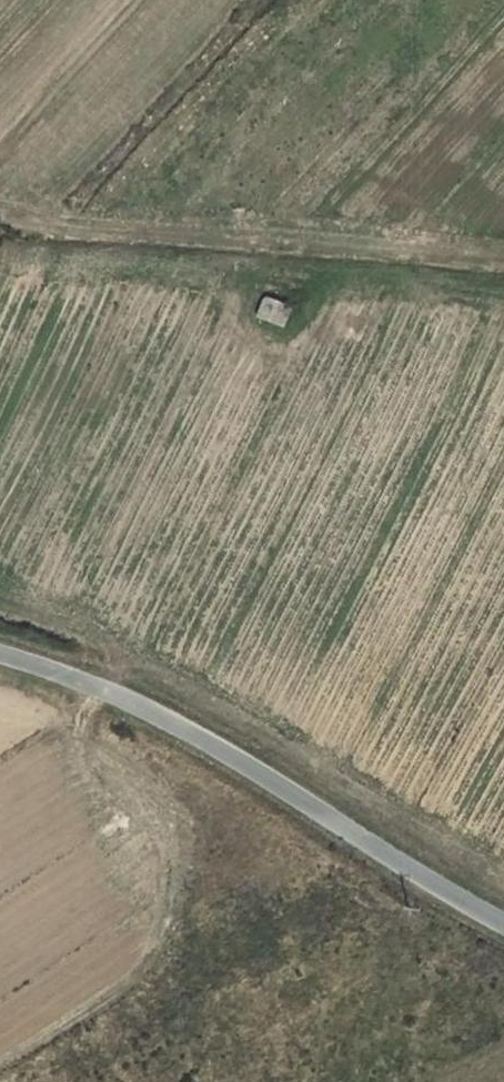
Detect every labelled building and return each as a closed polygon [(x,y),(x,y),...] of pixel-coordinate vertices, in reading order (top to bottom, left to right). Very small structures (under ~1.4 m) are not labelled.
[(266,297),(258,318),(277,325),(285,305),(266,297)]
